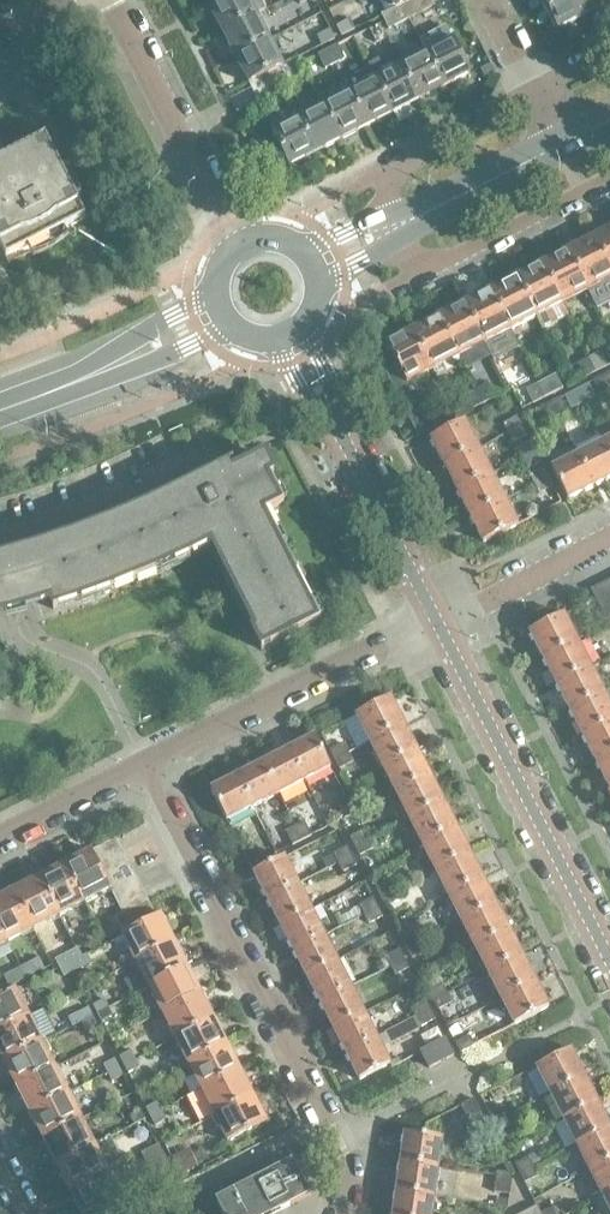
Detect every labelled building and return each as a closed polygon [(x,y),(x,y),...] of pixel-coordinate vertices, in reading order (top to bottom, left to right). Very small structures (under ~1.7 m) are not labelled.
[(257,14),(266,10),(260,0),(219,0),(208,6),(218,24),(219,23),(223,32),(257,14)] [(385,13),(391,10),(410,0),(378,0),(385,13)] [(391,10),(398,23),(431,6),(428,0),(410,0),(391,10)] [(584,16),(576,0),(542,0),(557,29),(576,20),(575,19),(583,15),(584,16)] [(584,16),(585,15),(584,14),(592,10),(593,11),(609,3),(609,2),(609,0),(576,0),(584,16)] [(391,10),(385,13),(382,15),(389,28),(398,23),(391,10)] [(236,59),(271,41),(257,14),(223,32),(227,39),(226,40),(236,59)] [(341,36),(355,29),(350,19),(336,26),(341,36)] [(379,25),(369,30),(376,43),(385,38),(379,25)] [(420,41),(426,53),(443,88),(444,87),(444,86),(451,83),(452,83),(470,74),(446,27),(420,41)] [(317,36),(321,46),(335,39),(330,30),(317,36)] [(283,65),(271,41),(236,59),(248,83),(283,65)] [(344,59),(338,46),(328,51),(334,64),(344,59)] [(334,64),(328,51),(319,55),(325,68),(334,64)] [(426,97),(443,88),(426,53),(401,66),(418,100),(426,96),(426,97)] [(295,59),(283,65),(291,79),(302,74),(295,59)] [(256,97),(291,79),(283,65),(248,83),(249,84),(249,83),(256,97)] [(409,104),(418,100),(401,66),(375,79),(393,114),(410,105),(409,104)] [(393,114),(375,79),(370,68),(344,81),(350,92),(349,93),(366,126),(374,122),(375,123),(393,114)] [(362,128),(366,126),(349,93),(323,106),(340,140),(363,129),(362,128)] [(327,147),(340,140),(323,106),(297,119),(313,153),(327,146),(327,147)] [(311,154),(313,153),(297,119),(285,125),(272,132),(281,150),(276,152),(275,157),(277,162),(280,166),(284,169),(289,166),(311,155),(311,154)] [(27,257),(31,256),(35,255),(42,253),(46,251),(50,250),(53,248),(57,245),(63,241),(69,236),(65,229),(85,219),(75,199),(81,196),(68,170),(62,173),(47,143),(28,152),(27,150),(0,163),(0,248),(9,266),(27,257)] [(604,233),(605,238),(597,242),(609,269),(609,230),(604,233)] [(597,242),(594,238),(577,247),(578,252),(571,256),(589,290),(609,280),(609,269),(597,242)] [(589,290),(571,256),(568,251),(553,259),(553,265),(545,269),(563,304),(589,290)] [(563,304),(545,269),(543,264),(527,272),(527,278),(519,282),(537,317),(542,328),(568,315),(563,304)] [(537,317),(519,282),(517,277),(501,286),(501,291),(493,295),(511,330),(537,317)] [(511,330),(493,295),(491,291),(475,299),(476,304),(467,308),(485,343),(491,355),(503,350),(496,337),(511,330)] [(485,343),(467,308),(465,304),(449,312),(450,318),(442,322),(459,356),(485,343)] [(459,356),(442,322),(439,317),(423,325),(424,331),(416,335),(413,330),(413,331),(433,370),(459,356)] [(433,370),(413,331),(412,331),(414,336),(406,340),(402,336),(386,344),(397,366),(385,372),(418,437),(436,427),(412,380),(433,370)] [(601,353),(590,358),(597,371),(607,365),(601,353)] [(597,371),(590,358),(578,364),(585,377),(597,371)] [(556,375),(538,384),(545,397),(562,388),(556,375)] [(609,390),(603,376),(594,381),(600,394),(609,390)] [(545,397),(538,384),(526,390),(533,403),(545,397)] [(487,385),(476,390),(483,402),(493,397),(487,385)] [(483,402),(476,390),(464,396),(470,408),(483,402)] [(567,412),(561,398),(551,402),(558,416),(567,412)] [(558,416),(551,402),(539,408),(546,422),(558,416)] [(456,417),(450,404),(441,408),(448,421),(456,417)] [(504,424),(508,433),(522,425),(517,417),(504,424)] [(430,439),(444,465),(478,448),(464,422),(430,439)] [(526,434),(522,425),(508,433),(513,441),(526,434)] [(609,478),(609,454),(604,442),(578,455),(594,486),(609,478)] [(491,474),(478,448),(444,465),(457,491),(491,474)] [(567,499),(594,486),(578,455),(552,469),(567,499)] [(53,609),(81,600),(79,595),(108,585),(110,590),(160,570),(158,565),(185,552),(188,557),(211,545),(255,632),(253,633),(262,650),(321,620),(319,617),(315,620),(308,607),(313,605),(301,581),(296,584),(290,571),(295,569),(283,545),(278,548),(272,535),(276,533),(266,512),(284,503),(282,500),(278,502),(272,490),(276,488),(270,476),(274,474),(265,457),(233,474),(229,466),(233,464),(233,463),(204,478),(183,489),(156,501),(133,511),(111,521),(88,530),(62,540),(41,546),(36,548),(0,558),(0,624),(53,609)] [(530,476),(534,485),(548,477),(543,469),(530,476)] [(504,499),(491,474),(457,491),(470,517),(504,499)] [(553,486),(548,477),(534,485),(539,494),(553,486)] [(517,525),(504,499),(470,517),(483,543),(517,525)] [(604,583),(591,590),(603,614),(609,611),(609,594),(604,583)] [(529,632),(543,659),(577,641),(564,615),(529,632)] [(590,667),(577,641),(543,659),(556,684),(590,667)] [(603,692),(590,667),(556,684),(569,710),(603,692)] [(603,692),(569,710),(582,736),(609,721),(609,706),(603,692)] [(356,715),(369,742),(403,725),(390,698),(356,715)] [(582,736),(595,761),(609,754),(609,721),(582,736)] [(417,750),(403,725),(369,742),(382,768),(417,750)] [(315,737),(288,750),(304,781),(331,767),(315,737)] [(328,749),(333,761),(351,752),(345,741),(328,749)] [(304,781),(288,750),(263,763),(278,794),(304,781)] [(430,776),(417,750),(382,768),(396,793),(430,776)] [(356,764),(351,752),(333,761),(338,772),(356,764)] [(595,761),(608,787),(609,786),(609,754),(595,761)] [(278,794),(263,763),(237,776),(253,807),(278,794)] [(253,807),(237,776),(211,790),(226,821),(253,807)] [(443,801),(430,776),(396,793),(409,819),(443,801)] [(357,796),(348,800),(354,813),(363,808),(357,796)] [(354,813),(348,800),(339,805),(345,817),(354,813)] [(456,827),(443,801),(409,819),(422,844),(456,827)] [(275,852),(302,839),(295,827),(281,833),(275,821),(263,827),(275,852)] [(304,822),(295,827),(302,839),(311,835),(304,822)] [(469,853),(456,827),(422,844),(435,870),(469,853)] [(351,837),(355,846),(369,839),(365,830),(351,837)] [(91,850),(98,864),(123,852),(116,838),(91,851),(91,850)] [(373,849),(369,839),(355,846),(359,855),(373,849)] [(351,856),(347,847),(333,854),(338,863),(351,856)] [(253,848),(243,853),(250,866),(260,861),(253,848)] [(98,864),(91,850),(90,850),(89,851),(90,852),(65,864),(84,902),(111,888),(104,877),(98,864)] [(104,877),(129,864),(123,852),(98,864),(104,877)] [(482,879),(469,853),(435,870),(448,896),(482,879)] [(356,865),(351,856),(338,863),(342,872),(356,865)] [(254,874),(267,899),(297,884),(284,858),(254,874)] [(84,902),(65,864),(40,877),(59,915),(84,902)] [(111,889),(135,876),(129,864),(104,877),(111,888),(111,889)] [(117,901),(142,888),(135,876),(111,889),(117,901)] [(59,915),(40,877),(14,891),(33,928),(59,915)] [(495,904),(482,879),(448,896),(462,921),(495,904)] [(390,881),(377,888),(381,897),(394,890),(390,881)] [(311,909),(297,884),(267,899),(280,925),(311,909)] [(123,913),(148,901),(142,888),(117,901),(123,913)] [(399,899),(394,890),(381,897),(386,906),(399,899)] [(14,891),(0,898),(0,927),(7,942),(33,928),(14,891)] [(378,907),(373,899),(360,905),(365,914),(378,907)] [(154,913),(148,901),(123,913),(129,926),(154,913)] [(508,930),(495,904),(462,921),(475,947),(508,930)] [(382,916),(378,907),(365,914),(369,922),(382,916)] [(324,935),(311,909),(280,925),(293,951),(324,935)] [(129,926),(123,913),(115,918),(120,930),(129,926)] [(174,942),(168,929),(161,917),(162,916),(161,915),(153,919),(121,936),(122,937),(122,936),(135,962),(174,942)] [(522,955),(508,930),(475,947),(488,973),(522,955)] [(403,940),(408,949),(422,942),(417,933),(403,940)] [(337,961),(324,935),(293,951),(306,976),(337,961)] [(187,968),(174,942),(135,962),(149,987),(187,968)] [(426,951),(422,942),(408,949),(412,958),(426,951)] [(71,963),(82,957),(78,948),(67,954),(71,963)] [(391,968),(405,961),(399,950),(376,962),(381,972),(391,968)] [(60,968),(71,963),(67,954),(55,960),(60,968)] [(87,955),(82,957),(71,963),(75,971),(91,962),(87,955)] [(535,981),(522,955),(488,973),(501,998),(535,981)] [(39,958),(20,967),(26,979),(45,970),(39,958)] [(350,986),(337,961),(306,976),(319,1002),(350,986)] [(409,968),(405,961),(391,968),(395,975),(409,968)] [(64,977),(75,971),(71,963),(60,968),(64,977)] [(26,979),(20,967),(4,975),(10,986),(26,979)] [(201,993),(187,968),(149,987),(162,1013),(201,993)] [(548,1007),(535,981),(501,998),(514,1025),(548,1007)] [(443,985),(429,991),(434,1000),(447,994),(443,985)] [(363,1012),(350,986),(319,1002),(332,1028),(363,1012)] [(29,1016),(15,991),(16,991),(16,990),(0,998),(0,1031),(29,1016)] [(214,1019),(201,993),(162,1013),(175,1039),(214,1019)] [(452,1003),(447,994),(434,1000),(438,1009),(452,1003)] [(93,1005),(97,1013),(109,1008),(105,999),(93,1005)] [(430,1010),(426,1001),(413,1007),(417,1017),(430,1010)] [(81,1023),(92,1016),(88,1008),(77,1013),(68,1018),(72,1027),(81,1023)] [(113,1016),(109,1008),(97,1013),(101,1022),(113,1016)] [(435,1019),(430,1010),(417,1017),(422,1026),(435,1019)] [(377,1038),(363,1012),(332,1028),(346,1053),(377,1038)] [(42,1042),(29,1016),(0,1031),(0,1055),(3,1062),(42,1042)] [(96,1025),(92,1016),(81,1023),(85,1030),(96,1025)] [(227,1044),(214,1019),(175,1039),(188,1064),(227,1044)] [(418,1029),(413,1019),(385,1033),(390,1043),(418,1029)] [(469,1037),(455,1043),(460,1052),(474,1045),(469,1037)] [(390,1064),(377,1038),(346,1053),(359,1080),(390,1064)] [(429,1068),(453,1056),(445,1040),(421,1052),(429,1068)] [(16,1087),(55,1067),(42,1042),(3,1062),(16,1087)] [(240,1070),(227,1044),(188,1064),(201,1090),(240,1070)] [(536,1067),(550,1094),(584,1076),(570,1050),(536,1067)] [(131,1051),(120,1057),(124,1065),(135,1059),(131,1051)] [(104,1065),(109,1073),(118,1068),(114,1059),(104,1065)] [(140,1068),(135,1059),(124,1065),(128,1073),(140,1068)] [(30,1113),(68,1094),(55,1067),(16,1087),(30,1113)] [(123,1076),(118,1068),(109,1073),(113,1081),(123,1076)] [(253,1096),(240,1070),(201,1090),(215,1116),(253,1096)] [(597,1102),(584,1076),(550,1094),(563,1119),(597,1102)] [(82,1119),(68,1094),(30,1113),(43,1139),(82,1119)] [(266,1121),(253,1096),(215,1116),(227,1140),(226,1141),(227,1142),(267,1121),(267,1120),(266,1121)] [(474,1099),(461,1105),(475,1131),(487,1125),(474,1099)] [(597,1102),(563,1119),(576,1145),(609,1127),(597,1102)] [(158,1103),(146,1108),(150,1116),(161,1110),(158,1103)] [(489,1114),(494,1123),(508,1116),(503,1107),(489,1114)] [(166,1119),(161,1110),(150,1116),(154,1125),(166,1119)] [(131,1116),(135,1124),(145,1119),(141,1111),(131,1116)] [(512,1125),(508,1116),(494,1123),(498,1132),(512,1125)] [(95,1144),(82,1119),(43,1139),(56,1164),(95,1144)] [(149,1128),(145,1119),(135,1124),(139,1133),(149,1128)] [(576,1145),(589,1171),(609,1160),(609,1127),(576,1145)] [(404,1133),(400,1163),(438,1168),(442,1139),(428,1137),(404,1133)] [(108,1170),(95,1144),(56,1164),(69,1190),(108,1170)] [(172,1171),(158,1145),(142,1153),(156,1179),(172,1171)] [(174,1157),(183,1173),(195,1167),(187,1151),(174,1157)] [(530,1158),(516,1165),(520,1174),(534,1167),(530,1158)] [(254,1180),(271,1213),(272,1213),(310,1195),(293,1160),(254,1180)] [(589,1171),(602,1196),(609,1192),(609,1160),(589,1171)] [(434,1196),(438,1168),(400,1163),(396,1191),(434,1196)] [(538,1176),(534,1167),(520,1174),(525,1183),(538,1176)] [(108,1170),(69,1190),(81,1213),(87,1213),(123,1196),(122,1195),(121,1196),(108,1170)] [(498,1172),(497,1182),(510,1184),(512,1174),(498,1172)] [(254,1180),(216,1200),(223,1213),(271,1213),(254,1180)] [(509,1194),(510,1184),(497,1182),(495,1192),(509,1194)] [(434,1196),(396,1191),(393,1213),(432,1213),(434,1196)]
